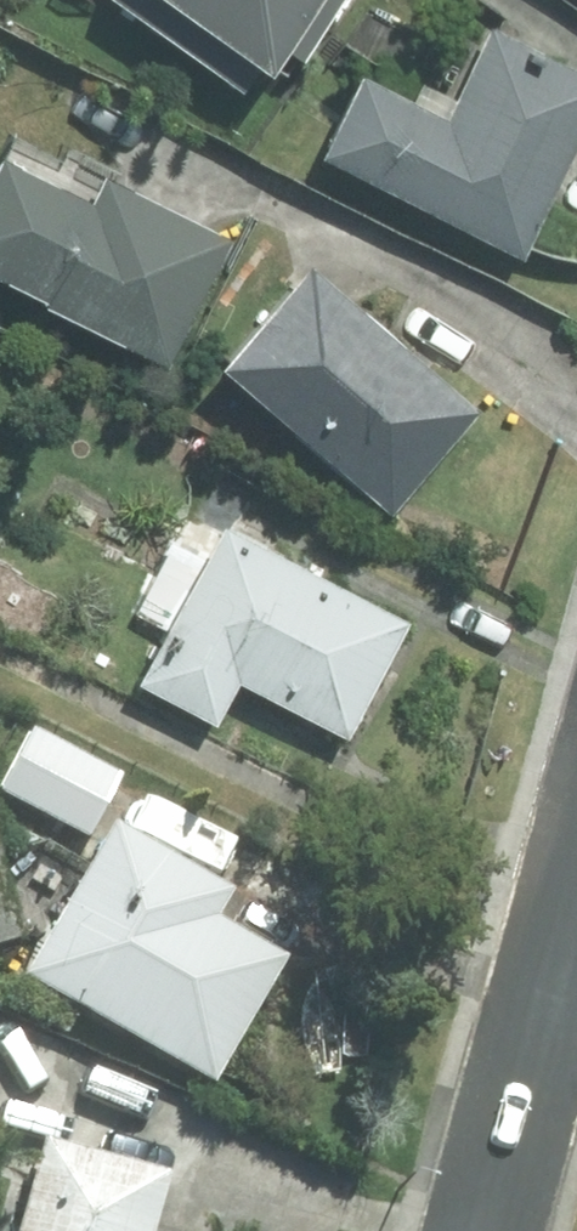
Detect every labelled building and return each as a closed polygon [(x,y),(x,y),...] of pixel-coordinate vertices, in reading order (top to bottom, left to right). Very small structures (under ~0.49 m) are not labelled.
[(245,87),(261,65),(274,74),(283,67),(298,77),(348,0),(124,0),(245,87)] [(365,79),(327,160),(521,252),(576,134),(576,83),(495,44),(464,107),(424,88),(417,104),(365,79)] [(230,243),(16,137),(0,169),(0,280),(169,364),(230,243)] [(314,273),(230,371),(394,511),(479,413),(314,273)] [(349,737),(408,625),(228,530),(145,685),(217,722),(240,679),(349,737)] [(124,772),(36,726),(2,789),(91,836),(124,772)] [(233,887),(119,822),(33,971),(217,1077),(287,956),(216,916),(233,887)] [(168,1171),(48,1137),(21,1230),(151,1230),(168,1171)]
